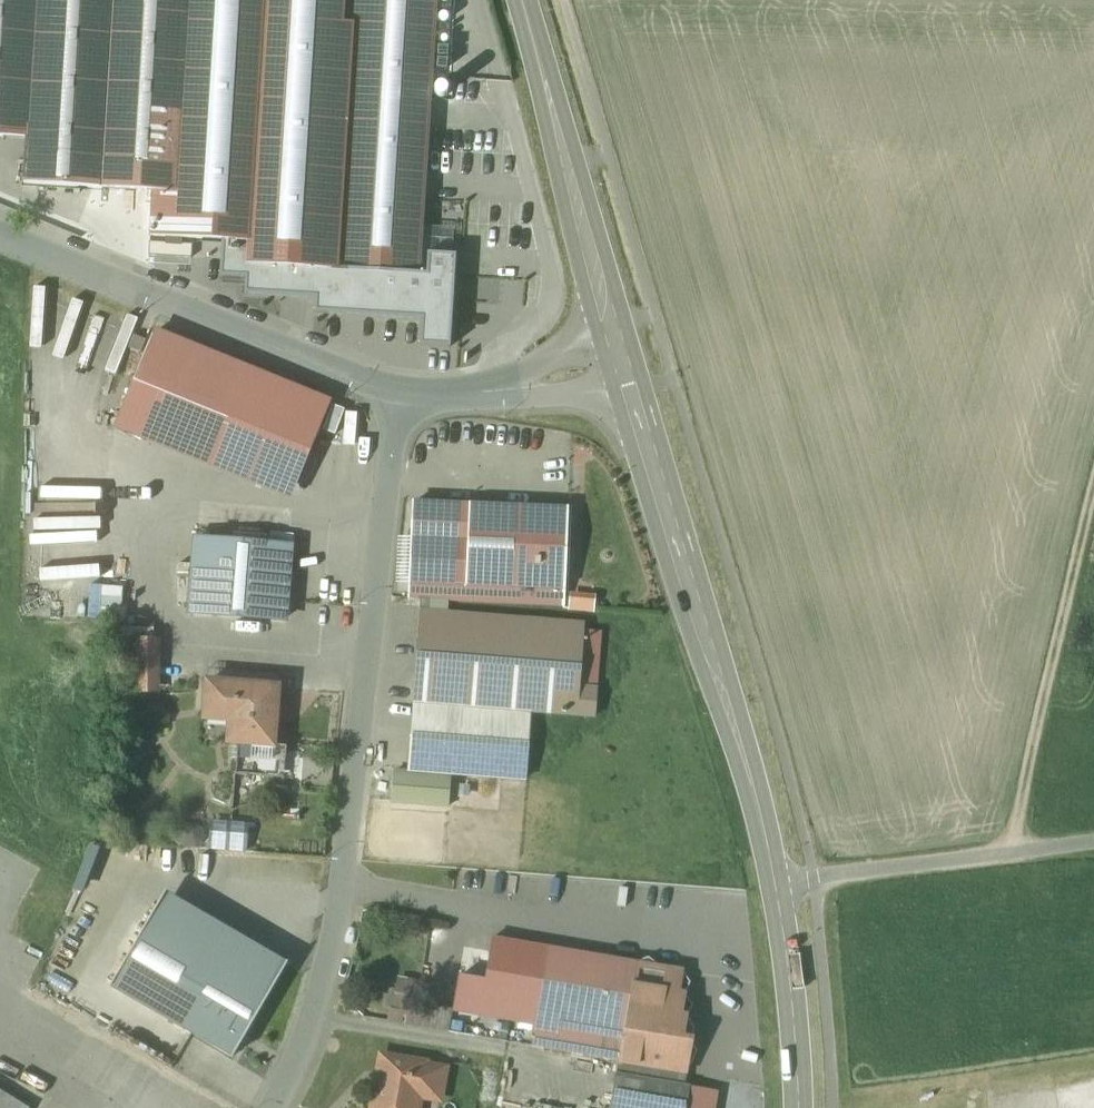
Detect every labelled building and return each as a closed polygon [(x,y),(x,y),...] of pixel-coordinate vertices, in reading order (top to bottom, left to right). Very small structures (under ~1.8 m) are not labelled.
[(27,139),(25,184),(152,192),(150,236),(224,240),(222,277),(245,278),(244,295),(315,299),(314,314),(421,320),(419,347),(450,348),(451,343),(445,343),(447,303),(453,303),(454,299),(449,298),(450,278),(455,279),(455,274),(450,274),(451,259),(456,259),(456,255),(427,253),(427,261),(421,261),(435,29),(409,28),(410,0),(0,0),(0,137),(27,139)] [(409,28),(435,29),(437,0),(410,0),(409,28)] [(325,405),(154,332),(117,418),(288,491),(325,405)] [(565,508),(413,502),(409,603),(561,608),(565,508)] [(295,545),(194,537),(189,612),(290,620),(295,545)] [(87,585),(87,613),(121,614),(121,585),(87,585)] [(580,625),(415,613),(403,780),(522,789),(527,716),(589,721),(592,673),(576,672),(580,625)] [(118,694),(158,693),(157,637),(118,637),(118,694)] [(278,688),(209,683),(207,719),(232,721),(230,742),(274,746),(278,688)] [(281,774),(301,774),(301,747),(281,747),(281,774)] [(171,890),(115,985),(233,1055),(289,960),(171,890)] [(686,970),(551,947),(534,1048),(690,1078),(697,1025),(689,1021),(693,996),(683,993),(686,970)] [(377,1054),(367,1107),(420,1107),(421,1104),(439,1107),(446,1067),(377,1054)] [(0,1093),(0,1107),(25,1107),(0,1093)]
